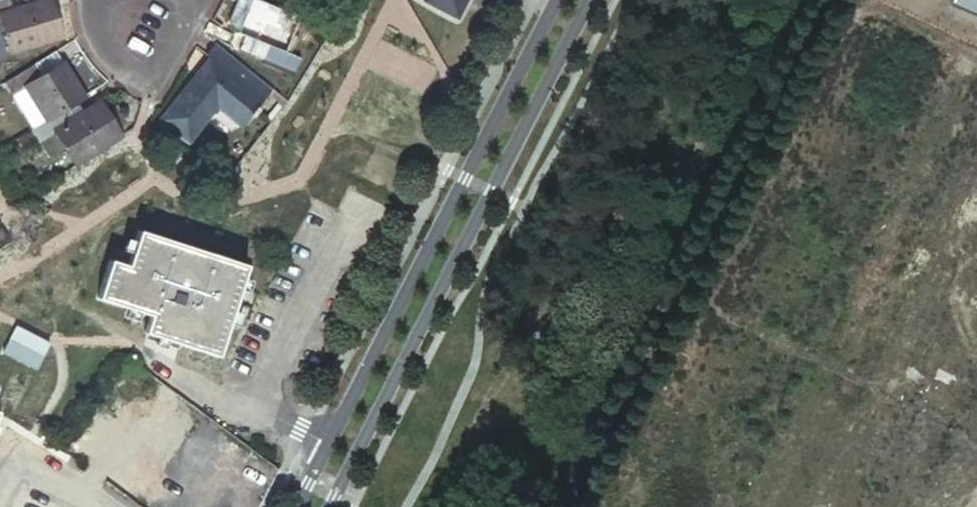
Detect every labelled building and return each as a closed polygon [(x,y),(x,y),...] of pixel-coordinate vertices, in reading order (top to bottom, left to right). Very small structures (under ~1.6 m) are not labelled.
[(47,31),(39,0),(15,0),(3,3),(3,0),(0,0),(0,43),(47,31)] [(238,40),(260,50),(256,63),(286,76),(292,62),(276,56),(293,15),(256,0),(232,0),(221,26),(225,35),(238,40)] [(452,11),(457,0),(430,0),(452,11)] [(260,50),(238,40),(233,53),(256,63),(260,50)] [(202,56),(154,118),(182,140),(214,98),(238,118),(263,86),(207,42),(197,53),(202,56)] [(46,46),(26,60),(33,71),(54,58),(46,46)] [(65,161),(109,133),(103,125),(111,119),(102,106),(94,111),(87,101),(70,112),(64,103),(48,113),(45,109),(74,90),(54,58),(33,71),(26,60),(3,73),(10,86),(17,82),(37,113),(17,127),(25,141),(44,128),(65,161)] [(151,333),(224,356),(253,268),(144,232),(133,266),(118,260),(104,302),(155,319),(151,333)] [(191,499),(225,452),(175,416),(141,463),(191,499)]
